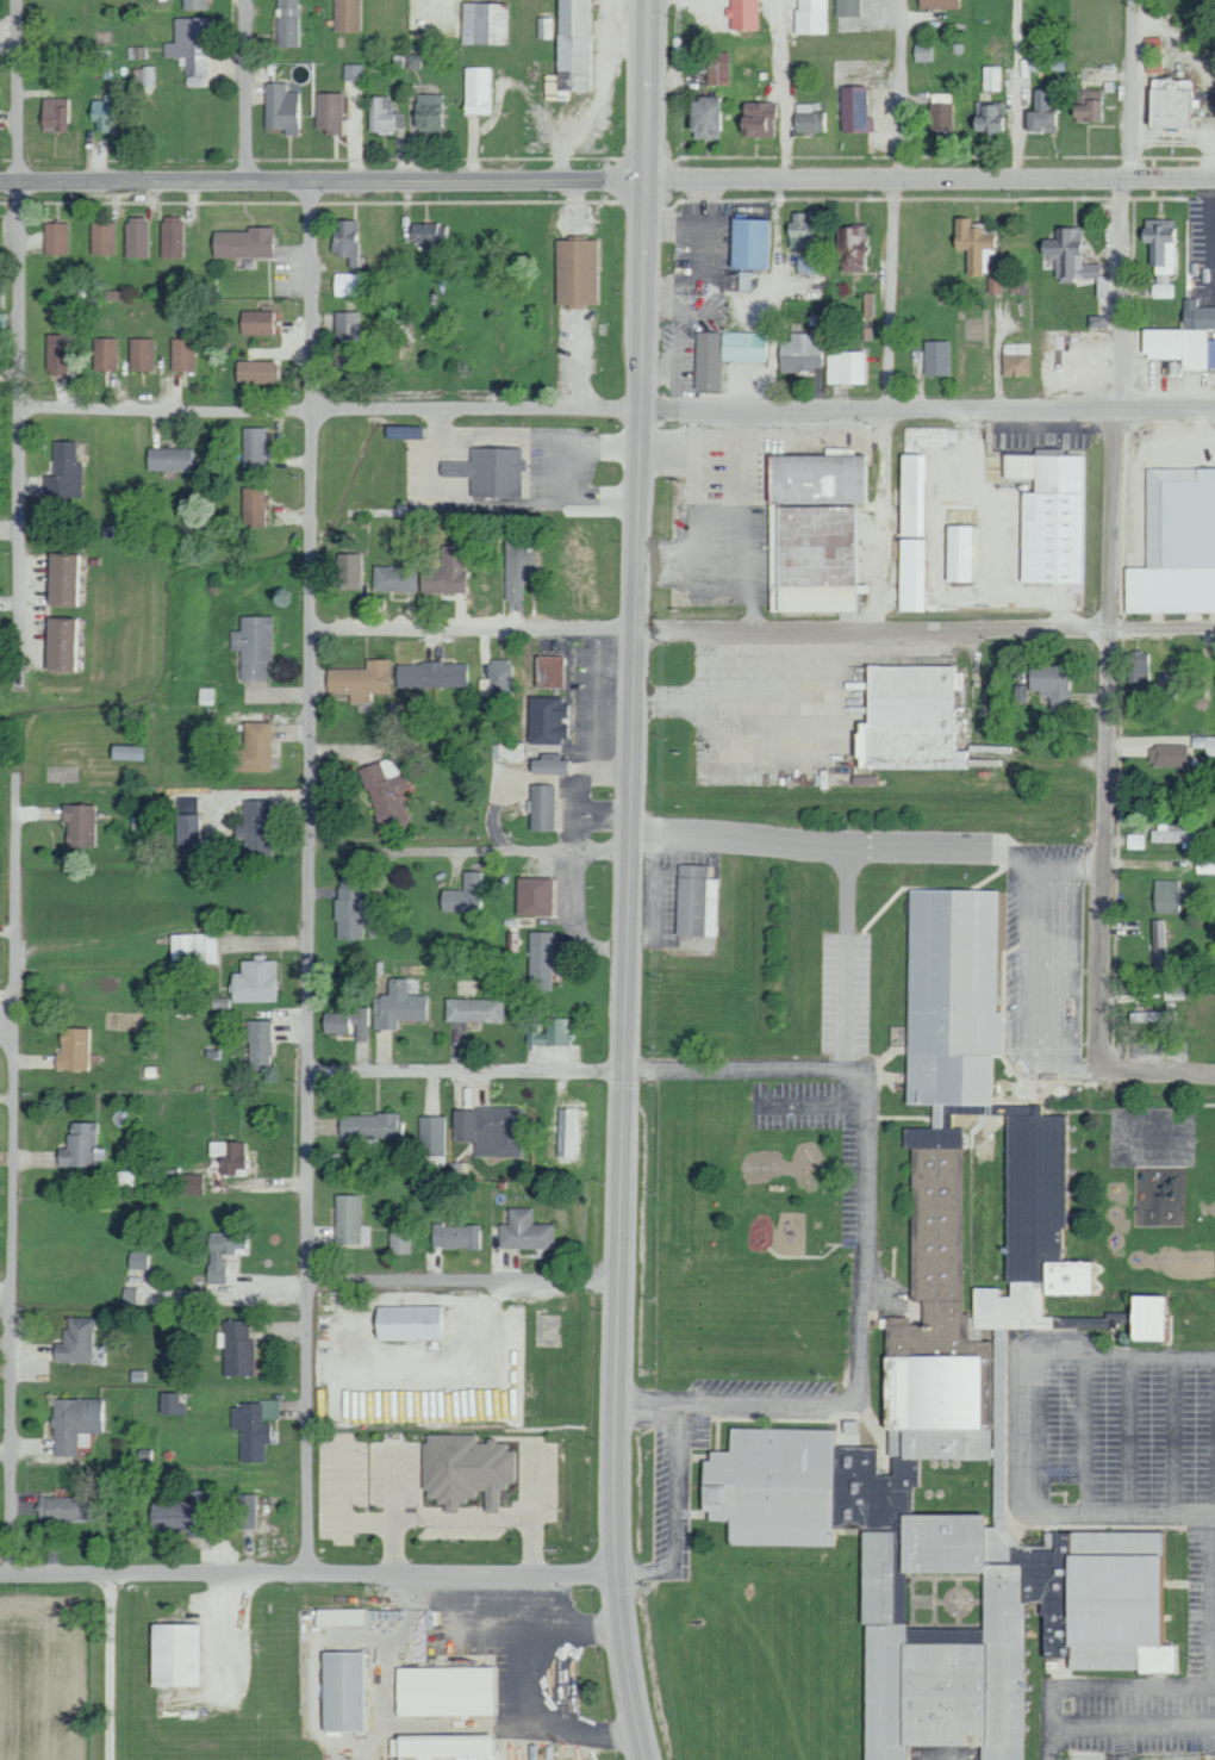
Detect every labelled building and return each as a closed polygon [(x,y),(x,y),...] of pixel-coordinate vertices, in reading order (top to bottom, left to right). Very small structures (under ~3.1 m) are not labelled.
[(183,10),(208,9),(208,0),(183,0),(183,10)] [(298,47),(298,0),(277,0),(277,46),(298,47)] [(360,32),(360,0),(334,0),(334,32),(360,32)] [(556,75),(545,75),(545,91),(587,92),(588,0),(557,0),(556,75)] [(729,6),(725,6),(725,17),(730,17),(730,29),(756,30),(757,0),(729,0),(729,6)] [(796,34),(829,33),(828,0),(796,0),(796,34)] [(836,16),(860,16),(860,0),(836,0),(836,16)] [(461,44),(510,45),(511,4),(462,2),(461,44)] [(174,19),(175,42),(164,42),(164,57),(179,57),(179,65),(186,65),(186,85),(201,85),(201,75),(210,75),(209,18),(174,19)] [(1143,38),(1144,54),(1161,54),(1160,38),(1143,38)] [(934,44),(914,44),(914,61),(935,61),(934,44)] [(730,52),(708,52),(707,84),(729,84),(730,52)] [(1162,73),(1161,58),(1145,59),(1145,73),(1162,73)] [(1065,60),(1029,59),(1029,70),(1065,71),(1065,60)] [(365,64),(344,64),(344,79),(365,80),(365,64)] [(158,66),(142,65),(142,86),(157,87),(158,66)] [(983,90),(1003,90),(1003,67),(984,66),(983,90)] [(493,114),(494,67),(466,67),(465,114),(493,114)] [(1146,127),(1187,128),(1188,80),(1147,79),(1146,127)] [(265,129),(284,129),(284,135),(297,135),(297,92),(287,92),(287,83),(265,83),(265,129)] [(840,87),(841,133),(873,132),(873,117),(866,118),(865,86),(840,87)] [(1024,112),(1024,132),(1041,132),(1053,132),(1053,113),(1057,113),(1056,89),(1038,90),(1038,111),(1024,112)] [(1099,122),(1100,90),(1076,89),(1076,104),(1070,104),(1070,121),(1099,122)] [(343,93),(317,93),(316,129),(326,129),(326,135),(342,135),(343,93)] [(952,132),(953,94),(930,93),(929,131),(952,132)] [(117,132),(116,94),(104,94),(104,100),(89,101),(90,120),(98,119),(99,133),(117,132)] [(441,95),(414,94),(414,129),(441,130),(441,95)] [(372,96),(372,132),(406,132),(406,114),(392,114),(393,96),(372,96)] [(67,129),(68,99),(41,98),(40,128),(67,129)] [(722,138),(722,98),(686,98),(686,137),(722,138)] [(773,138),(773,102),(739,102),(738,137),(773,138)] [(828,111),(812,111),(812,103),(794,103),(794,132),(828,131),(828,111)] [(1004,103),(982,103),(982,116),(970,116),(970,132),(1004,131),(1004,103)] [(814,212),(795,213),(795,224),(786,224),(786,236),(799,236),(799,248),(815,247),(814,212)] [(126,256),(148,257),(148,218),(127,217),(126,256)] [(161,258),(183,258),(183,217),(161,217),(161,258)] [(729,269),(765,270),(766,233),(771,233),(771,220),(730,219),(729,269)] [(970,249),(970,274),(986,275),(986,261),(994,261),(994,235),(979,234),(980,224),(969,224),(969,219),(957,219),(957,237),(951,237),(951,249),(970,249)] [(358,220),(341,220),(340,232),(331,232),(330,255),(356,256),(358,220)] [(1151,297),(1175,297),(1175,284),(1169,284),(1169,274),(1175,274),(1175,220),(1144,220),(1144,230),(1139,230),(1139,242),(1153,242),(1153,285),(1151,285),(1151,297)] [(115,254),(116,223),(92,222),(91,253),(115,254)] [(69,223),(44,223),(44,254),(68,255),(69,223)] [(405,244),(449,246),(449,224),(406,223),(405,244)] [(834,227),(835,258),(839,258),(839,271),(865,271),(864,226),(834,227)] [(275,228),(248,227),(248,232),(212,231),(211,256),(274,258),(275,228)] [(1096,278),(1095,297),(1107,297),(1107,276),(1099,276),(1099,264),(1081,264),(1081,228),(1058,228),(1058,240),(1039,240),(1039,258),(1055,258),(1055,278),(1096,278)] [(555,238),(555,307),(596,306),(596,240),(585,240),(585,237),(555,238)] [(796,257),(797,275),(818,274),(817,256),(796,257)] [(333,295),(367,296),(367,274),(333,273),(333,295)] [(875,293),(864,293),(864,320),(875,320),(875,293)] [(1192,306),(1191,329),(1214,330),(1214,307),(1192,306)] [(272,334),(271,310),(240,310),(241,334),(272,334)] [(333,364),(358,365),(359,312),(334,312),(333,364)] [(1206,339),(1206,330),(1141,329),(1141,357),(1181,357),(1180,369),(1214,370),(1214,340),(1206,339)] [(696,331),(694,390),(720,391),(721,360),(765,361),(766,333),(696,331)] [(45,375),(68,375),(67,332),(45,333),(45,375)] [(778,370),(820,370),(821,334),(790,333),(790,341),(779,341),(778,370)] [(93,370),(117,370),(117,338),(93,338),(93,370)] [(153,371),(154,339),(130,338),(129,370),(153,371)] [(171,371),(195,371),(195,339),(171,339),(171,371)] [(949,341),(923,341),(924,375),(949,375),(949,341)] [(1001,376),(1029,376),(1030,343),(1002,343),(1001,376)] [(827,384),(867,383),(866,351),(827,352),(827,384)] [(276,384),(276,361),(236,361),(235,383),(276,384)] [(243,468),(267,467),(266,427),(241,428),(243,468)] [(42,476),(43,498),(82,497),(81,463),(75,463),(74,441),(52,442),(52,476),(42,476)] [(190,471),(191,449),(146,448),(145,471),(190,471)] [(521,449),(470,448),(469,462),(439,461),(439,477),(469,478),(469,498),(521,498),(521,449)] [(1086,456),(1061,456),(1061,449),(1033,449),(1033,455),(1002,455),(1002,478),(1033,478),(1033,493),(1020,493),(1019,583),(1085,584),(1086,456)] [(768,612),(854,611),(854,594),(866,594),(866,586),(859,586),(858,504),(868,504),(868,485),(864,485),(864,455),(766,456),(768,612)] [(922,537),(923,455),(899,455),(898,537),(922,537)] [(1145,568),(1124,568),(1124,612),(1214,612),(1214,469),(1145,469),(1145,568)] [(265,527),(265,488),(242,488),(241,527),(265,527)] [(970,582),(971,526),(946,526),(945,582),(970,582)] [(503,600),(522,600),(523,583),(531,583),(532,549),(529,549),(529,529),(506,528),(503,600)] [(924,540),(898,539),(896,611),(923,611),(924,540)] [(464,593),(465,547),(442,546),(441,569),(420,568),(419,592),(464,593)] [(74,555),(45,554),(44,606),(72,607),(74,555)] [(360,554),(336,554),(336,589),(361,588),(360,554)] [(373,566),(372,591),(415,592),(416,566),(373,566)] [(229,631),(229,650),(238,650),(238,679),(265,679),(265,661),(270,660),(270,617),(238,617),(239,631),(229,631)] [(75,672),(77,619),(43,619),(42,671),(75,672)] [(1124,652),(1125,671),(1131,671),(1132,684),(1151,683),(1150,651),(1124,652)] [(563,687),(563,656),(535,656),(535,687),(563,687)] [(348,702),(369,702),(369,692),(388,692),(387,658),(365,659),(365,668),(324,669),(325,693),(348,692),(348,702)] [(510,659),(489,660),(490,696),(511,695),(510,659)] [(394,664),(395,687),(467,686),(467,663),(394,664)] [(968,769),(968,752),(954,751),(954,676),(956,676),(956,666),(864,666),(864,724),(853,724),(853,769),(968,769)] [(1067,709),(1068,666),(1028,666),(1027,694),(1050,694),(1050,709),(1067,709)] [(1176,673),(1157,673),(1157,702),(1175,702),(1176,673)] [(480,696),(489,695),(488,678),(479,678),(480,696)] [(1014,702),(1028,702),(1028,685),(1014,685),(1014,702)] [(563,744),(564,698),(529,697),(528,743),(563,744)] [(269,722),(242,722),(242,749),(229,749),(229,771),(269,771),(269,722)] [(1205,756),(1214,756),(1214,737),(1192,737),(1192,748),(1206,748),(1205,756)] [(140,760),(140,746),(109,745),(108,759),(140,760)] [(1186,767),(1186,745),(1149,745),(1149,766),(1186,767)] [(563,753),(539,753),(539,759),(529,759),(529,774),(563,773),(563,753)] [(357,768),(378,830),(408,820),(398,791),(405,789),(394,756),(357,768)] [(553,784),(529,784),(528,830),(553,830),(553,784)] [(269,800),(241,800),(242,824),(233,824),(233,838),(243,838),(243,855),(270,854),(269,800)] [(64,846),(92,847),(93,804),(59,804),(59,821),(64,821),(64,846)] [(1144,849),(1144,834),(1127,834),(1126,848),(1144,849)] [(707,865),(677,864),(674,935),(715,936),(717,878),(706,878),(707,865)] [(484,871),(463,871),(462,889),(439,889),(439,911),(483,911),(484,871)] [(334,939),(360,939),(361,878),(341,877),(340,887),(335,887),(334,939)] [(515,915),(550,915),(551,878),(516,877),(515,915)] [(1177,913),(1177,903),(1178,903),(1179,880),(1154,880),(1153,912),(1177,913)] [(874,1475),(876,1438),(731,1430),(696,1478),(719,1536),(869,1544),(857,1759),(908,1759),(910,1720),(965,1759),(1028,1759),(1055,1665),(1162,1672),(1169,1536),(900,1521),(904,1456),(989,1461),(996,1327),(1052,1330),(1037,1293),(1087,1296),(1089,1262),(1060,1261),(1069,1117),(1011,1114),(1000,1291),(980,1290),(964,1312),(988,892),(921,888),(887,1476),(874,1475)] [(1152,920),(1153,967),(1171,966),(1170,938),(1168,938),(1167,919),(1152,920)] [(529,990),(552,990),(553,932),(530,931),(529,990)] [(169,934),(169,962),(217,961),(216,932),(169,934)] [(230,1002),(274,1001),(273,960),(263,960),(263,953),(252,954),(252,960),(239,961),(239,972),(229,973),(230,1002)] [(373,1029),(397,1030),(397,1020),(424,1020),(425,995),(406,995),(407,978),(389,978),(389,996),(374,995),(373,1029)] [(1185,986),(1164,986),(1164,1000),(1185,999),(1185,986)] [(504,999),(446,998),(445,1021),(504,1022),(504,999)] [(321,1032),(355,1033),(355,1040),(368,1040),(369,1007),(356,1007),(356,1013),(322,1012),(321,1032)] [(1129,1022),(1179,1021),(1179,1011),(1129,1011),(1129,1022)] [(530,1044),(569,1045),(569,1032),(565,1032),(565,1018),(542,1017),(542,1023),(530,1022),(530,1044)] [(269,1021),(247,1021),(247,1069),(269,1069),(269,1021)] [(87,1028),(56,1028),(56,1070),(86,1070),(87,1028)] [(454,1108),(453,1140),(475,1141),(475,1156),(520,1157),(521,1109),(454,1108)] [(574,1108),(558,1108),(557,1155),(573,1156),(574,1108)] [(339,1114),(339,1139),(351,1139),(351,1147),(380,1147),(380,1138),(400,1138),(400,1114),(339,1114)] [(445,1116),(420,1116),(421,1166),(446,1166),(445,1116)] [(94,1122),(66,1123),(66,1148),(55,1148),(55,1167),(94,1167),(94,1159),(104,1159),(103,1147),(94,1147),(94,1122)] [(206,1176),(244,1175),(244,1140),(207,1141),(207,1157),(205,1157),(206,1176)] [(201,1174),(181,1173),(181,1194),(200,1194),(201,1174)] [(335,1244),(372,1244),(372,1225),(361,1225),(361,1195),(335,1195),(335,1244)] [(553,1248),(552,1224),(531,1225),(530,1208),(507,1208),(507,1224),(498,1224),(499,1249),(553,1248)] [(478,1225),(432,1225),(431,1247),(477,1248),(478,1225)] [(224,1283),(224,1255),(233,1255),(233,1248),(245,1248),(245,1233),(207,1232),(207,1283),(224,1283)] [(389,1253),(410,1253),(410,1233),(390,1232),(389,1253)] [(128,1269),(151,1270),(152,1252),(129,1251),(128,1269)] [(1099,1295),(1099,1272),(1088,1272),(1089,1295),(1099,1295)] [(1169,1341),(1170,1315),(1165,1315),(1165,1296),(1126,1296),(1125,1341),(1169,1341)] [(444,1306),(373,1305),(373,1339),(444,1340),(444,1306)] [(90,1362),(91,1318),(66,1317),(66,1328),(61,1328),(61,1343),(52,1343),(52,1361),(90,1362)] [(1067,1317),(1066,1327),(1099,1328),(1099,1318),(1067,1317)] [(223,1376),(253,1376),(253,1339),(248,1339),(248,1320),(222,1320),(222,1331),(216,1331),(217,1347),(223,1347),(223,1376)] [(178,1392),(159,1393),(160,1415),(184,1414),(184,1403),(178,1404),(178,1392)] [(52,1399),(53,1456),(77,1456),(77,1435),(90,1435),(90,1433),(100,1433),(99,1398),(52,1399)] [(239,1462),(264,1461),(264,1444),(269,1444),(269,1421),(279,1421),(279,1402),(230,1403),(230,1429),(239,1429),(239,1462)] [(427,1498),(434,1498),(442,1512),(442,1513),(456,1512),(456,1506),(469,1498),(475,1498),(475,1489),(482,1489),(483,1512),(496,1512),(495,1490),(505,1489),(505,1482),(514,1482),(513,1451),(505,1451),(504,1442),(483,1443),(476,1443),(475,1434),(432,1436),(419,1443),(421,1489),(427,1498)] [(237,1528),(257,1529),(258,1495),(238,1494),(237,1528)] [(37,1520),(88,1522),(89,1499),(38,1497),(37,1520)] [(188,1530),(188,1537),(207,1537),(208,1514),(189,1514),(190,1504),(150,1503),(149,1529),(188,1530)] [(365,1608),(313,1609),(313,1624),(365,1623),(365,1608)] [(196,1687),(197,1624),(150,1624),(149,1686),(196,1687)] [(319,1653),(320,1731),(366,1731),(366,1652),(319,1653)] [(494,1715),(493,1667),(394,1668),(394,1716),(494,1715)] [(393,1737),(394,1759),(497,1758),(496,1734),(393,1737)]
